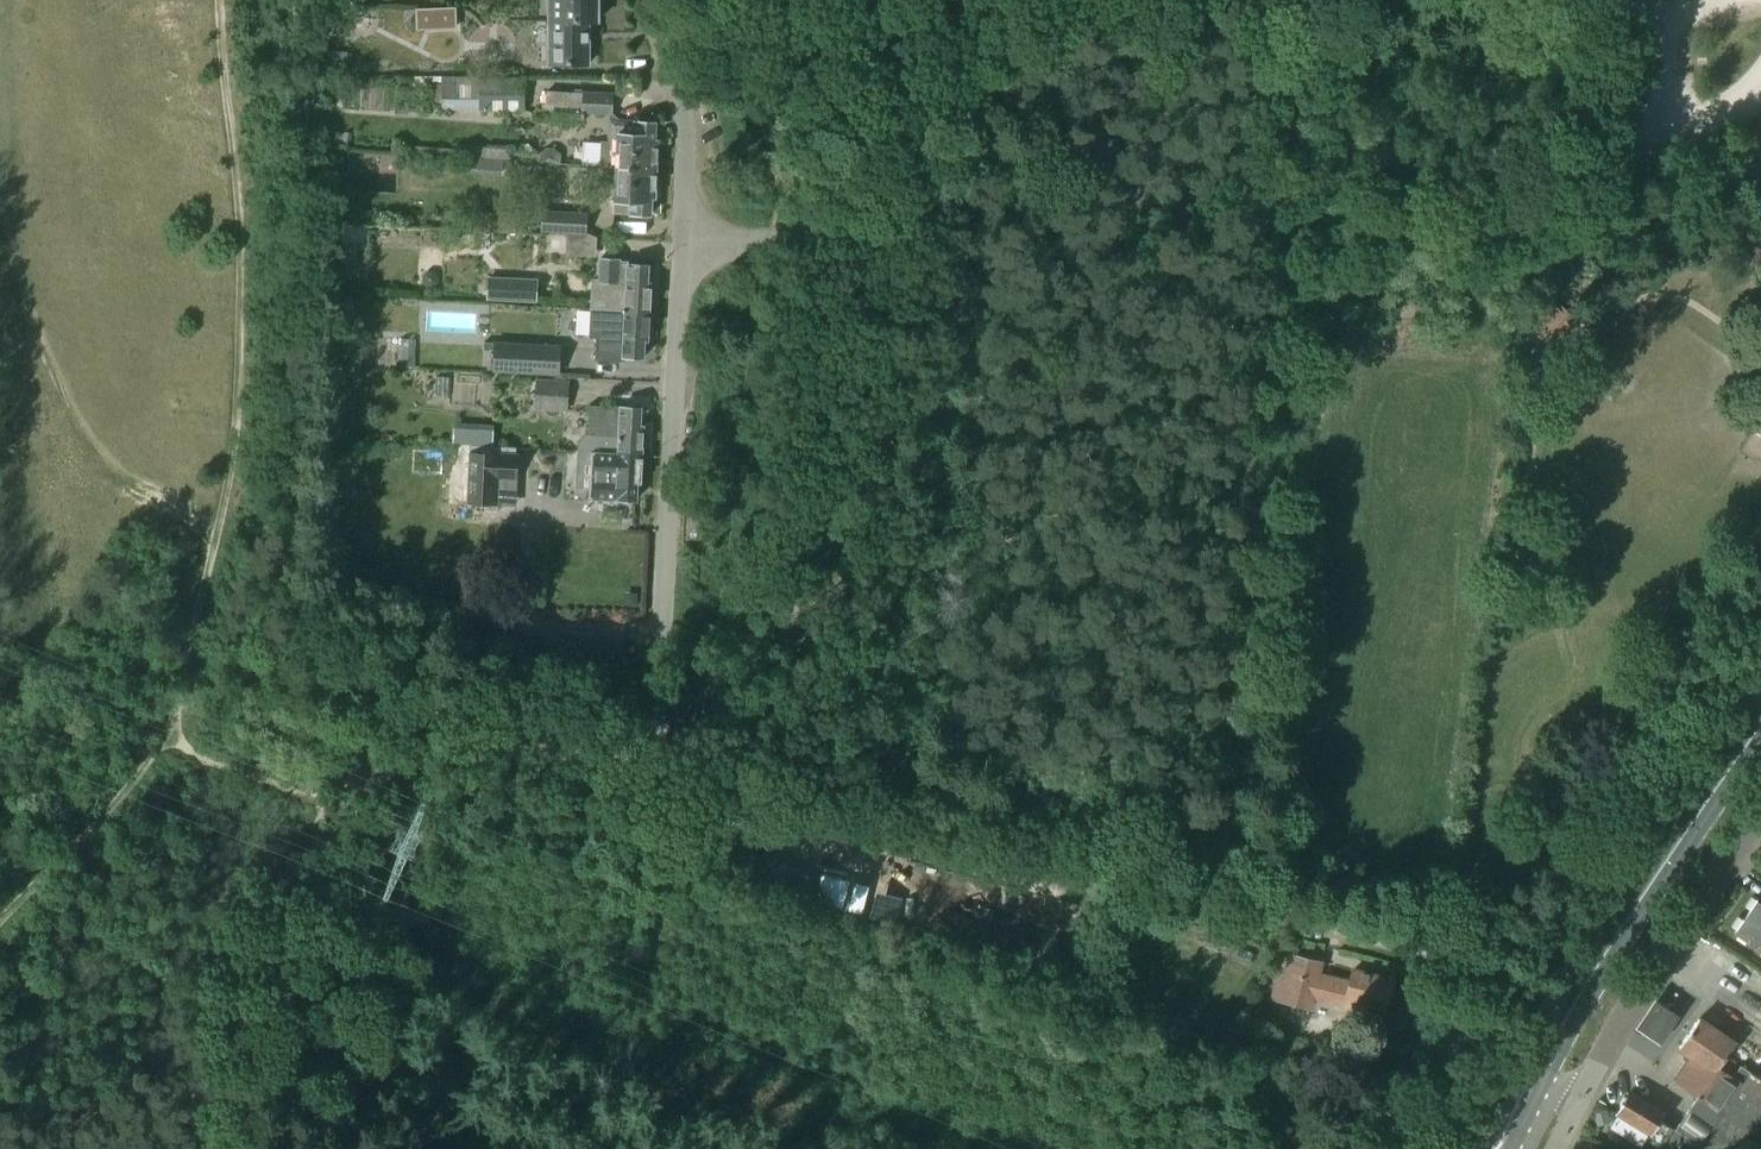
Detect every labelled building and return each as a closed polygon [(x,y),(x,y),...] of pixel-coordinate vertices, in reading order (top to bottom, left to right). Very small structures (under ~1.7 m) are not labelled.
[(597,22),(597,3),(579,2),(548,2),(548,65),(587,65),(587,22),(597,22)] [(455,7),(414,8),(415,29),(455,28),(455,7)] [(524,113),(524,79),(442,78),(442,85),(431,85),(431,103),(441,103),(441,111),(479,111),(479,113),(524,113)] [(583,95),(546,93),(545,106),(553,106),(552,121),(582,122),(582,113),(610,115),(611,95),(583,93),(583,95)] [(656,163),(657,141),(654,141),(655,123),(636,122),(636,121),(616,120),(616,136),(617,136),(616,151),(607,150),(607,161),(656,163)] [(456,144),(456,159),(560,165),(560,155),(554,149),(547,148),(539,154),(539,155),(512,153),(512,146),(486,144),(486,147),(456,144)] [(654,198),(656,163),(607,161),(605,186),(615,186),(613,213),(630,214),(629,215),(650,216),(651,198),(654,198)] [(523,235),(524,215),(465,212),(464,231),(523,235)] [(540,232),(585,234),(586,215),(542,212),(540,232)] [(592,281),(591,308),(649,312),(650,283),(647,283),(648,266),(619,265),(619,260),(600,259),(599,281),(592,281)] [(424,277),(423,282),(427,287),(433,287),(437,283),(437,277),(433,273),(428,273),(424,277)] [(536,281),(489,279),(488,300),(535,302),(536,281)] [(647,340),(649,312),(591,308),(589,338),(597,338),(595,361),(625,362),(625,358),(644,359),(645,340),(647,340)] [(495,344),(494,371),(558,374),(559,348),(495,344)] [(567,382),(538,381),(536,410),(566,412),(567,382)] [(579,443),(578,452),(641,453),(643,427),(639,427),(640,409),(589,406),(587,437),(585,437),(579,443)] [(454,424),(453,444),(467,445),(469,425),(454,424)] [(641,453),(578,452),(578,466),(590,467),(589,498),(636,501),(637,483),(640,483),(641,453)] [(518,456),(470,453),(468,503),(496,505),(497,478),(516,479),(518,456)] [(1758,898),(1734,934),(1760,951),(1760,901),(1758,898)] [(1309,1008),(1312,998),(1368,1012),(1368,1005),(1384,1009),(1391,980),(1352,970),(1350,982),(1318,975),(1321,962),(1283,953),(1271,999),(1309,1008)] [(1654,999),(1635,1027),(1659,1043),(1678,1015),(1654,999)] [(1727,1074),(1735,1063),(1726,1057),(1734,1044),(1698,1019),(1679,1048),(1691,1057),(1675,1081),(1698,1096),(1684,1116),(1728,1144),(1756,1140),(1760,1132),(1760,1081),(1740,1067),(1733,1078),(1727,1074)] [(1659,1148),(1671,1129),(1657,1120),(1662,1111),(1630,1092),(1627,1096),(1623,1097),(1618,1106),(1619,1110),(1617,1114),(1649,1133),(1644,1139),(1659,1148)] [(1597,1113),(1600,1125),(1612,1121),(1608,1110),(1597,1113)] [(1700,1148),(1728,1144),(1684,1116),(1674,1130),(1678,1132),(1666,1148),(1699,1148),(1700,1148)]
